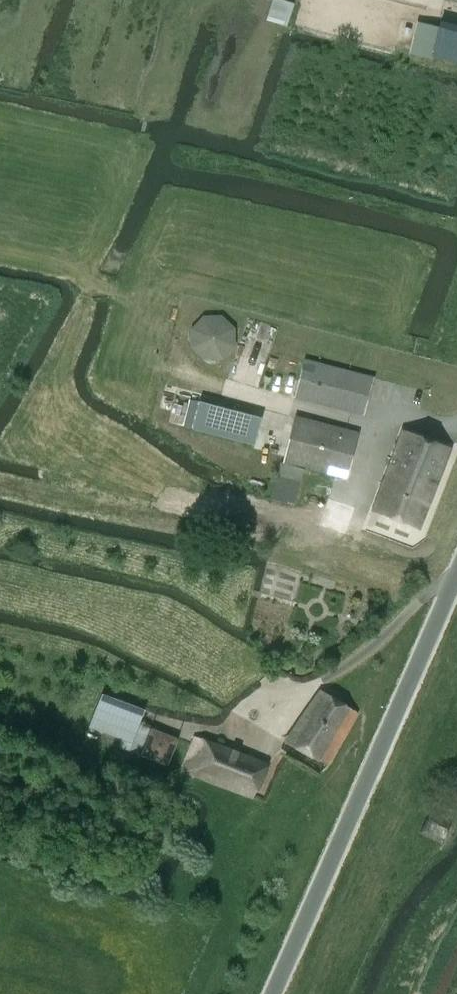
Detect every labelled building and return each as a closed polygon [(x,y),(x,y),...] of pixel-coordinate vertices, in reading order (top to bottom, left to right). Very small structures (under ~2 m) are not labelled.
[(291,2),(283,0),(273,0),(267,20),(284,25),(291,2)] [(411,53),(456,63),(456,33),(418,24),(411,53)] [(230,328),(219,317),(203,316),(191,327),(191,343),(202,355),(218,355),(230,344),(230,328)] [(294,397),(376,417),(386,380),(304,359),(294,397)] [(198,401),(191,429),(254,445),(261,417),(198,401)] [(349,477),(360,433),(295,417),(284,461),(349,477)] [(420,528),(451,447),(404,429),(388,470),(387,471),(388,471),(373,510),(420,528)] [(277,476),(299,483),(304,469),(281,462),(277,476)] [(329,497),(320,524),(347,532),(355,505),(329,497)] [(328,765),(358,712),(321,691),(286,741),(328,765)] [(102,693),(90,727),(133,743),(145,709),(102,693)] [(151,728),(141,754),(168,764),(178,738),(151,728)] [(253,798),(266,764),(195,736),(182,770),(253,798)] [(455,829),(430,818),(422,839),(447,849),(455,829)]
